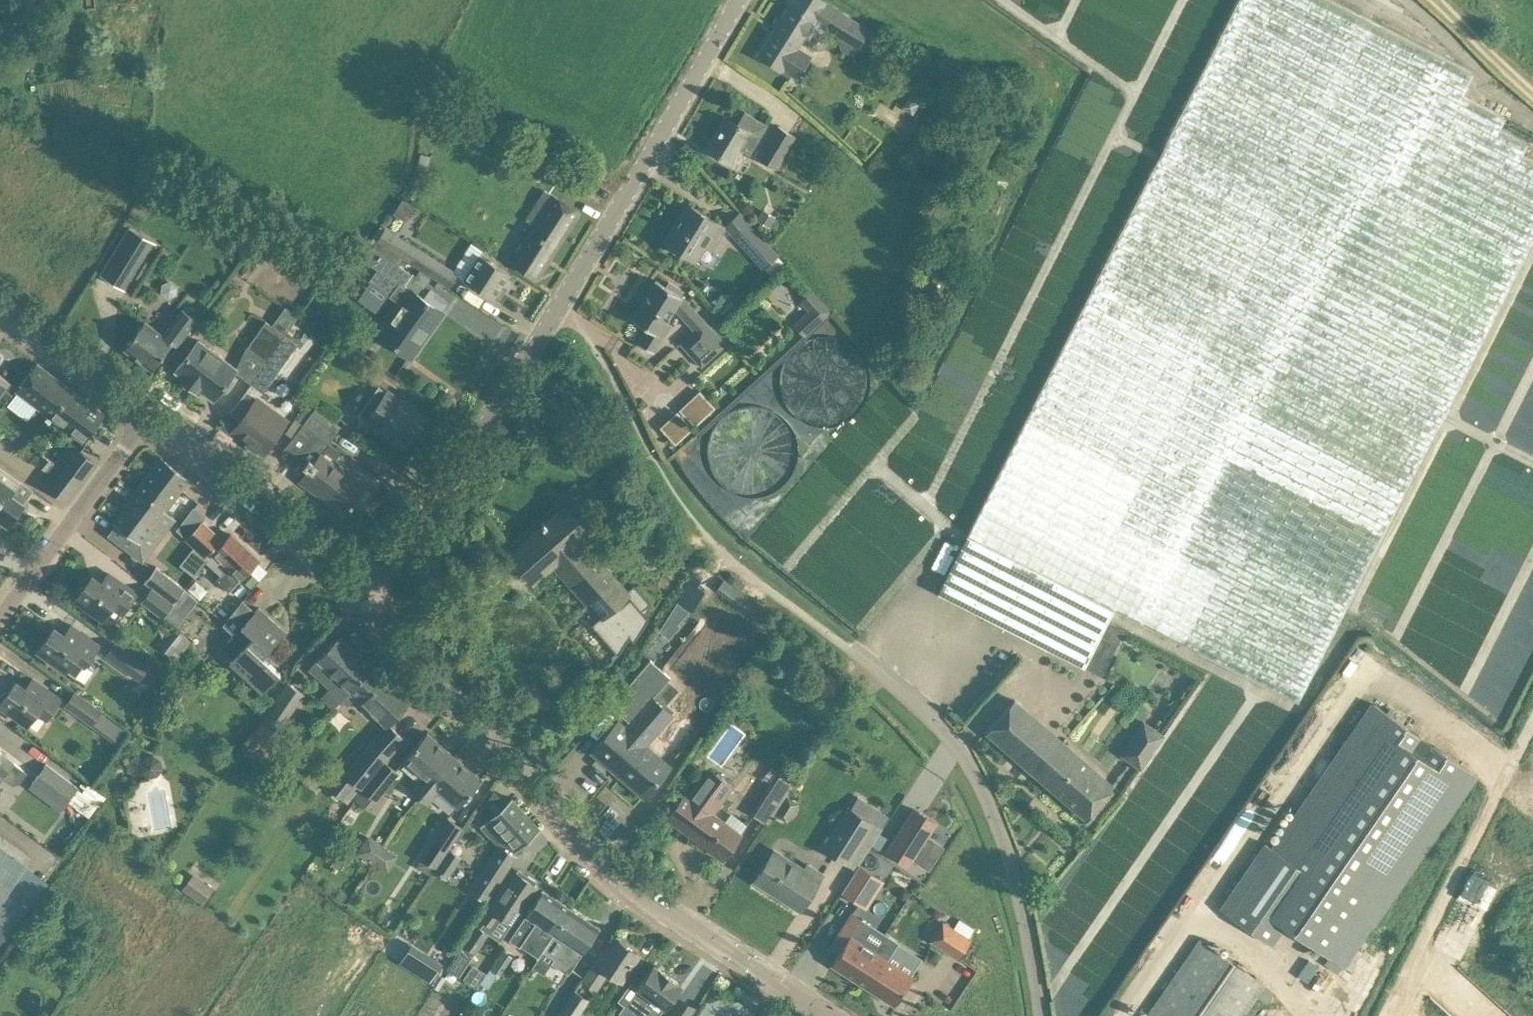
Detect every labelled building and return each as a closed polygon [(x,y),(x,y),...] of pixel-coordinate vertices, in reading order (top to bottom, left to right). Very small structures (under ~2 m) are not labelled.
[(759,54),(799,79),(809,62),(796,54),(804,40),(809,43),(810,49),(817,53),(824,52),(829,45),(827,38),(820,33),(814,35),(820,27),(839,39),(842,50),(854,58),(871,31),(822,0),(809,0),(802,10),(791,3),(759,54)] [(1470,79),(1474,72),(1333,0),(1239,0),(938,593),(1100,675),(1124,627),(1107,618),(1113,607),(1298,701),(1532,238),(1532,159),(1522,153),(1528,142),(1499,128),(1505,116),(1462,94),(1470,79)] [(739,147),(750,153),(767,125),(744,111),(737,123),(727,117),(707,149),(730,162),(739,147)] [(777,125),(757,158),(776,169),(795,137),(777,125)] [(535,226),(511,262),(520,267),(536,278),(580,212),(563,201),(546,190),(526,220),(535,226)] [(664,241),(695,260),(710,235),(717,240),(725,226),(688,203),(664,241)] [(777,254),(754,230),(740,214),(727,227),(764,267),(777,254)] [(457,273),(435,259),(385,227),(373,247),(381,252),(400,262),(404,257),(449,286),(457,273)] [(130,228),(101,274),(127,289),(155,243),(130,228)] [(399,264),(400,262),(381,252),(372,265),(377,269),(370,279),(402,302),(379,334),(411,356),(422,340),(419,338),(438,310),(442,313),(442,311),(418,294),(421,289),(412,283),(416,276),(399,264)] [(466,277),(465,279),(494,297),(498,300),(507,286),(503,283),(509,273),(480,254),(466,277)] [(421,289),(423,286),(429,276),(419,270),(416,276),(412,283),(421,289)] [(656,279),(632,318),(647,327),(638,342),(654,352),(666,332),(661,329),(675,308),(687,321),(697,313),(682,296),(676,292),(678,288),(665,280),(663,284),(656,279)] [(804,335),(830,311),(811,291),(800,301),(808,310),(793,324),(804,335)] [(177,346),(189,330),(197,319),(183,308),(163,334),(145,320),(124,348),(152,369),(172,342),(177,346)] [(265,363),(285,335),(265,321),(245,349),(265,363)] [(695,330),(681,343),(702,365),(725,344),(705,322),(695,330)] [(265,363),(277,372),(298,344),(285,335),(265,363)] [(214,399),(226,383),(237,369),(198,340),(175,370),(176,371),(178,368),(200,384),(197,387),(214,399)] [(50,416),(71,388),(37,362),(16,390),(50,416)] [(9,381),(0,374),(0,393),(9,381)] [(406,447),(426,418),(379,384),(358,413),(378,427),(375,431),(386,438),(388,435),(406,447)] [(84,442),(105,414),(71,388),(50,416),(84,442)] [(263,452),(287,419),(247,390),(230,412),(241,420),(233,430),(247,440),(245,445),(255,452),(260,449),(263,452)] [(316,407),(303,424),(328,443),(341,427),(316,407)] [(337,449),(328,443),(303,424),(295,419),(285,432),(292,438),(283,450),(309,469),(301,480),(302,481),(304,477),(332,498),(329,501),(344,512),(349,504),(351,506),(352,504),(359,509),(371,493),(328,460),(337,449)] [(69,441),(53,462),(59,467),(60,465),(83,482),(98,463),(75,445),(69,441)] [(189,478),(161,457),(113,521),(116,524),(108,534),(143,560),(176,518),(165,510),(189,478)] [(20,480),(0,465),(0,519),(8,525),(23,503),(8,492),(11,489),(13,490),(20,480)] [(59,467),(45,484),(68,502),(83,482),(60,465),(59,467)] [(543,525),(510,554),(534,581),(555,561),(568,576),(566,578),(589,604),(590,602),(601,614),(591,623),(618,654),(627,640),(624,636),(627,633),(634,641),(649,618),(642,609),(650,602),(634,584),(626,591),(581,539),(589,532),(565,505),(545,522),(544,521),(541,523),(543,525)] [(186,519),(177,530),(186,538),(196,527),(186,519)] [(229,590),(244,574),(258,559),(231,534),(222,544),(219,541),(222,539),(202,521),(196,527),(186,538),(205,556),(212,549),(215,552),(206,561),(221,575),(217,579),(229,590)] [(156,566),(144,582),(151,588),(172,604),(184,588),(156,566)] [(138,594),(125,584),(109,573),(102,582),(92,575),(84,586),(80,586),(76,591),(77,595),(75,598),(103,618),(110,608),(122,616),(138,594)] [(162,617),(172,604),(151,588),(141,602),(162,617)] [(236,632),(227,642),(227,652),(234,658),(231,661),(263,691),(280,673),(269,662),(270,660),(271,658),(271,654),(270,652),(268,650),(285,631),(259,607),(254,612),(236,632)] [(98,644),(87,636),(71,625),(64,634),(54,627),(38,650),(75,677),(98,644)] [(173,654),(188,634),(175,625),(160,644),(173,654)] [(334,708),(340,700),(373,666),(339,635),(314,661),(309,667),(329,686),(321,696),(334,708)] [(138,680),(148,667),(115,643),(105,656),(138,680)] [(671,714),(652,697),(669,677),(649,660),(617,696),(628,706),(624,712),(632,719),(625,727),(619,721),(592,751),(609,766),(610,765),(644,794),(643,795),(643,796),(670,766),(645,744),(671,714)] [(373,666),(340,700),(346,706),(354,698),(386,728),(411,701),(373,666)] [(49,690),(32,678),(25,688),(16,681),(8,691),(4,692),(0,697),(1,701),(0,703),(0,704),(28,724),(36,713),(46,720),(61,699),(49,690)] [(268,743),(304,694),(287,683),(252,733),(268,743)] [(91,725),(101,712),(74,692),(64,706),(91,725)] [(1085,818),(1114,784),(1015,698),(986,731),(1085,818)] [(1266,841),(1220,907),(1271,945),(1285,925),(1344,968),(1375,923),(1376,924),(1480,774),(1373,700),(1272,845),(1266,841)] [(1145,720),(1120,756),(1139,769),(1164,733),(1145,720)] [(707,756),(721,766),(744,734),(731,724),(707,756)] [(419,797),(454,756),(427,732),(403,760),(422,776),(411,790),(419,797)] [(361,789),(384,761),(393,751),(377,735),(344,775),(332,790),(346,803),(359,787),(361,789)] [(14,763),(14,762),(1,752),(0,751),(0,781),(2,779),(10,786),(19,783),(26,774),(14,763)] [(160,761),(152,756),(144,758),(139,765),(141,774),(148,777),(156,776),(161,770),(160,761)] [(454,756),(419,797),(428,804),(439,790),(458,807),(482,779),(454,756)] [(368,809),(375,800),(398,772),(384,761),(361,789),(354,798),(368,809)] [(64,806),(79,787),(46,763),(32,782),(64,806)] [(794,781),(778,771),(770,765),(763,776),(771,781),(751,812),(767,822),(794,781)] [(730,811),(722,821),(712,813),(731,786),(709,770),(689,796),(686,794),(668,818),(722,858),(740,834),(738,832),(745,823),(730,811)] [(848,806),(820,847),(855,870),(859,864),(882,828),(890,815),(858,794),(850,807),(848,806)] [(504,841),(513,851),(539,828),(512,798),(480,827),(488,836),(492,832),(501,843),(504,841)] [(937,820),(914,805),(886,850),(908,865),(913,856),(929,867),(945,843),(929,832),(937,820)] [(436,868),(463,827),(448,817),(421,858),(436,868)] [(374,831),(360,845),(387,870),(400,856),(374,831)] [(0,836),(0,901),(31,859),(0,836)] [(516,856),(512,853),(498,844),(468,888),(486,901),(516,856)] [(774,849),(754,880),(772,891),(774,888),(801,905),(799,909),(800,909),(811,892),(822,873),(807,864),(804,869),(791,860),(774,849)] [(449,852),(434,874),(446,882),(461,860),(449,852)] [(883,881),(884,880),(859,864),(855,870),(841,892),(861,905),(870,890),(866,887),(874,875),(883,881)] [(537,886),(535,884),(537,881),(528,874),(525,878),(516,872),(508,884),(506,882),(481,919),(492,926),(499,915),(512,923),(537,886)] [(195,874),(184,889),(203,902),(213,887),(195,874)] [(531,906),(509,940),(538,959),(544,950),(571,908),(542,889),(531,906)] [(571,908),(544,950),(555,958),(553,961),(570,972),(589,944),(600,927),(571,908)] [(854,913),(853,912),(829,948),(838,954),(831,964),(895,1004),(913,976),(885,958),(889,951),(891,953),(898,942),(887,935),(888,934),(885,932),(883,935),(872,928),(874,925),(861,917),(859,920),(852,916),(854,913)] [(967,938),(974,928),(960,919),(953,929),(943,922),(931,940),(960,958),(971,940),(967,938)] [(476,925),(446,971),(459,980),(489,934),(476,925)] [(620,980),(627,969),(638,952),(617,938),(606,954),(602,952),(584,980),(596,988),(607,971),(620,980)] [(1216,950),(1199,938),(1146,1015),(1243,1015),(1265,984),(1216,950)] [(411,946),(399,964),(433,985),(444,967),(411,946)] [(466,978),(479,984),(486,970),(473,964),(466,978)] [(616,1015),(632,1015),(637,1009),(646,1015),(657,1015),(664,1007),(664,1008),(682,984),(654,964),(637,986),(631,982),(617,1001),(623,1006),(616,1015)] [(589,1000),(575,991),(559,1015),(579,1015),(589,1000)] [(670,1015),(691,1015),(695,1010),(680,1001),(670,1015)] [(366,1013),(370,1015),(373,1015),(379,1007),(372,1003),(366,1013)] [(373,1015),(382,1015),(385,1011),(379,1007),(373,1015)]
